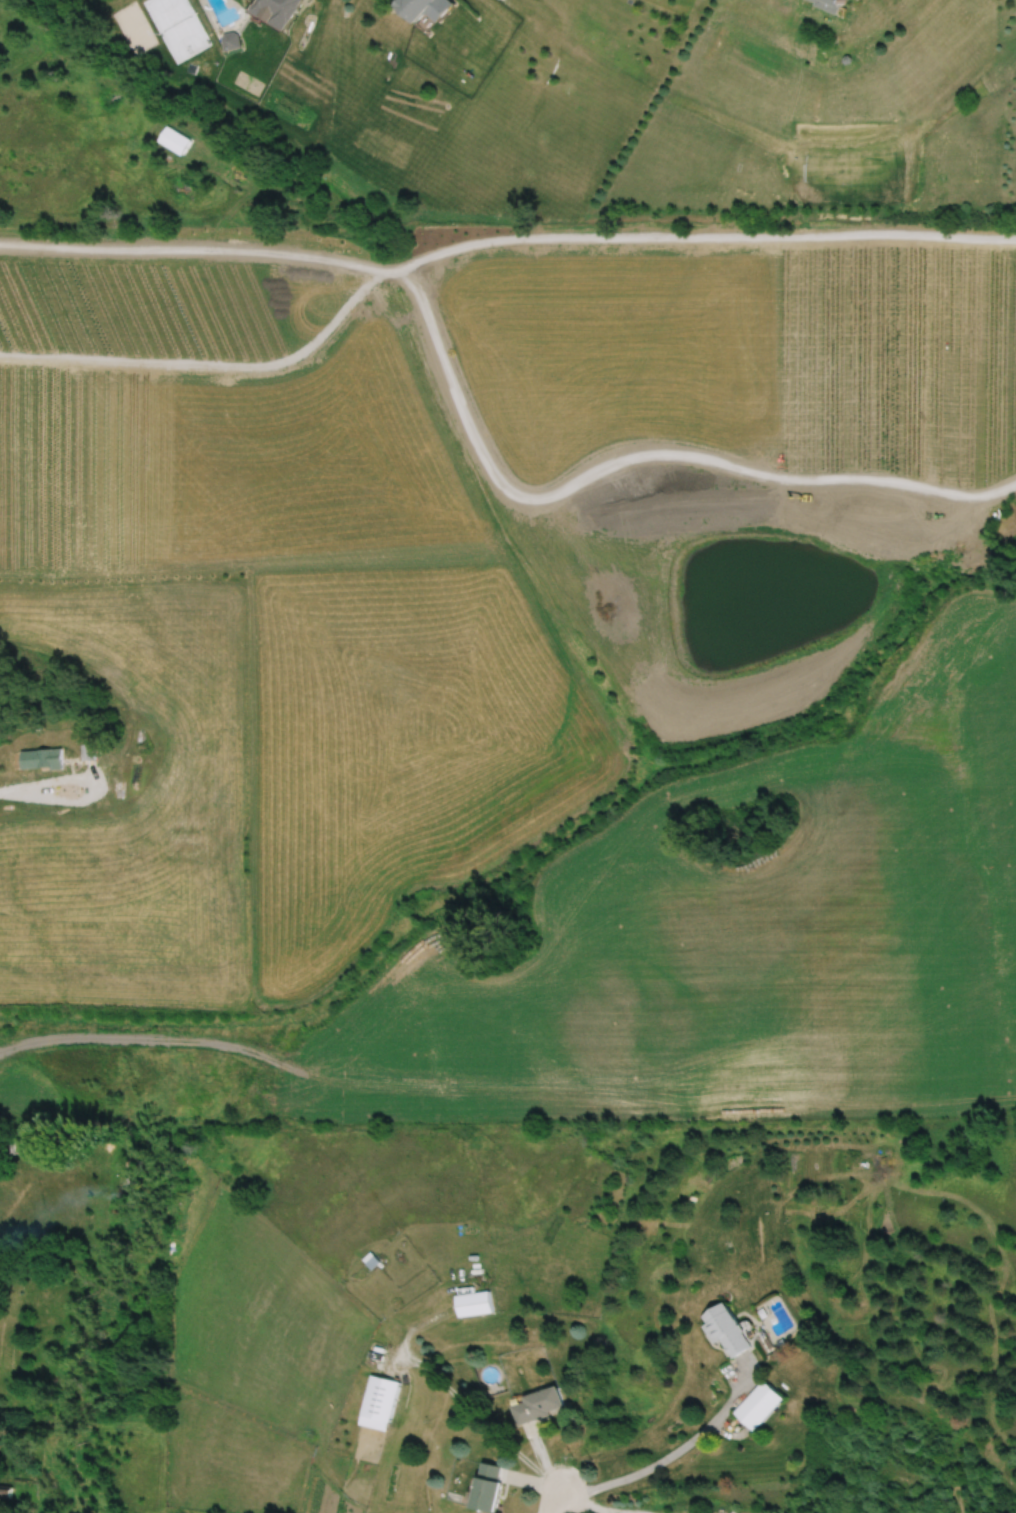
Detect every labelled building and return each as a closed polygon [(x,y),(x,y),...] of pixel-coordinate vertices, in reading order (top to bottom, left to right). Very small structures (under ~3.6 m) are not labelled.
[(251,12),(285,31),(303,0),(258,0),(251,12)] [(395,3),(419,26),(444,0),(398,0),(395,3)] [(841,12),(846,0),(809,0),(841,12)] [(241,47),(236,32),(221,37),(226,52),(241,47)] [(79,745),(80,760),(92,759),(91,744),(79,745)] [(61,749),(15,749),(15,769),(61,768),(61,749)] [(457,1318),(491,1315),(489,1291),(474,1293),(474,1287),(455,1289),(457,1318)] [(716,1343),(722,1340),(732,1358),(752,1348),(727,1302),(702,1316),(716,1343)] [(387,1432),(398,1381),(370,1375),(359,1426),(387,1432)] [(734,1409),(765,1376),(785,1395),(754,1428),(734,1409)] [(511,1401),(518,1424),(564,1410),(557,1387),(511,1401)] [(503,1467),(481,1463),(474,1509),(495,1512),(503,1467)]
